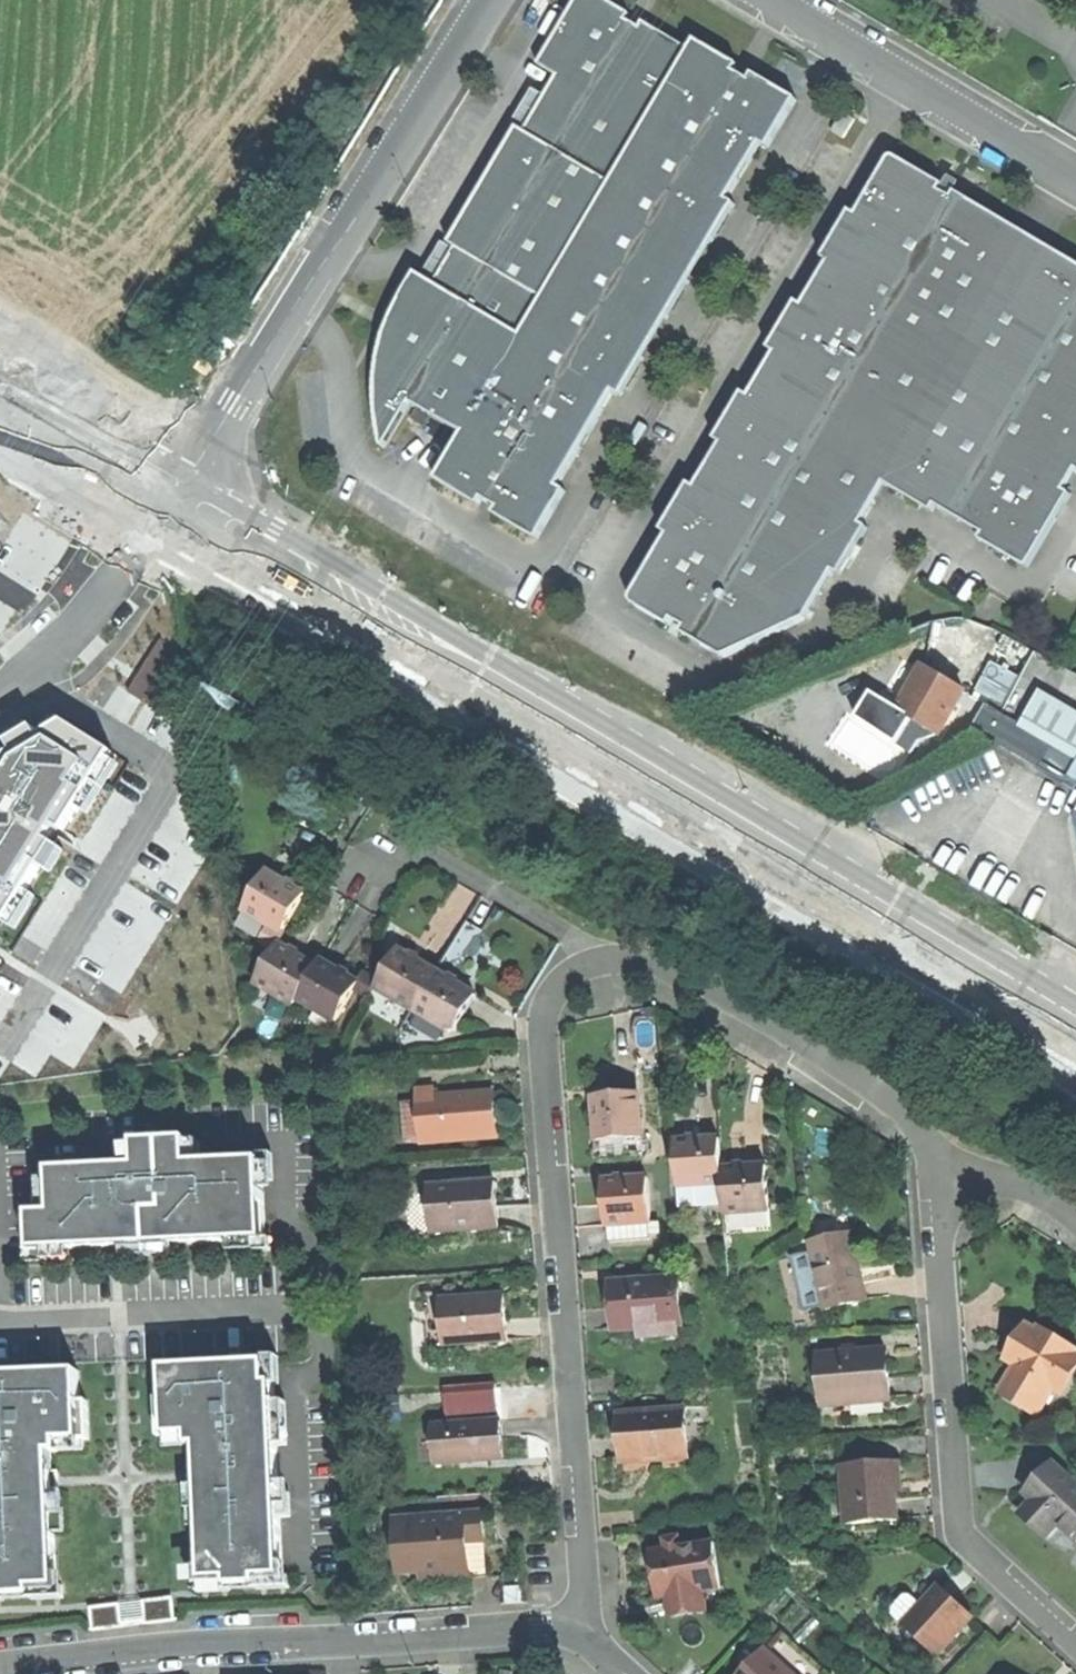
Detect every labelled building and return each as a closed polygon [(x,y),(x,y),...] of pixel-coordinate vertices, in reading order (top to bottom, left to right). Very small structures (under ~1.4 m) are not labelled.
[(535,539),(564,491),(557,486),(611,392),(620,397),(643,357),(635,353),(657,315),(665,320),(689,279),(682,275),(704,238),(710,242),(733,203),(727,199),(759,144),(766,148),(795,98),(753,74),(749,81),(734,72),(739,64),(694,38),(688,47),(669,36),(642,21),(638,27),(627,20),(631,13),(608,0),(575,0),(538,64),(557,75),(525,130),(517,126),(494,165),(501,169),(489,190),(478,208),(471,203),(448,242),(456,247),(435,283),(415,272),(391,314),(398,318),(396,337),(384,330),(377,357),(373,382),(375,425),(382,445),(407,402),(459,432),(432,479),(535,539)] [(668,535),(628,598),(667,622),(671,616),(686,626),(683,631),(722,655),(808,613),(833,571),(839,575),(868,528),(860,524),(886,485),(1027,248),(1004,234),(1009,225),(983,208),(957,192),(952,200),(941,193),(945,187),(894,155),(857,214),(852,210),(822,257),(830,262),(803,305),(797,302),(768,348),(775,353),(749,394),(744,391),(714,438),(721,443),(693,487),(689,484),(660,530),(668,535)] [(689,279),(710,242),(704,238),(682,275),(689,279)] [(1027,248),(886,485),(931,511),(935,505),(982,532),(978,538),(1026,566),(1070,493),(1063,489),(1075,470),(1075,264),(1049,248),(1044,258),(1027,248)] [(643,357),(665,320),(657,315),(635,353),(643,357)] [(196,662),(158,639),(136,677),(129,688),(167,711),(196,662)] [(976,692),(1007,705),(1020,673),(989,660),(976,692)] [(921,724),(941,735),(965,694),(925,670),(901,711),(921,724)] [(1042,693),(1021,727),(989,708),(975,731),(1046,773),(1050,767),(1075,783),(1075,714),(1042,693)] [(13,934),(119,758),(68,727),(43,740),(37,729),(4,747),(11,759),(0,776),(0,926),(13,934)] [(274,923),(287,931),(310,893),(286,879),(269,869),(246,907),(274,923)] [(280,943),(287,931),(274,923),(263,942),(276,950),(280,943)] [(296,1004),(299,998),(318,965),(298,954),(280,943),(276,950),(257,982),(296,1004)] [(378,987),(417,1010),(440,970),(420,958),(401,948),(382,980),(378,987)] [(357,989),(361,982),(342,970),(322,959),(318,965),(299,998),(338,1020),(357,989)] [(450,1029),(456,1033),(479,993),(458,981),(440,970),(417,1010),(423,1013),(450,1029)] [(367,971),(361,982),(357,989),(372,997),(378,987),(382,980),(367,971)] [(440,1047),(450,1029),(423,1013),(413,1032),(440,1047)] [(418,1087),(419,1097),(436,1095),(435,1085),(418,1087)] [(436,1095),(440,1141),(500,1136),(498,1113),(497,1090),(436,1095)] [(602,1139),(645,1136),(642,1092),(598,1096),(600,1119),(602,1139)] [(423,1142),(440,1141),(436,1095),(419,1097),(423,1142)] [(650,1135),(645,1136),(602,1139),(602,1150),(596,1150),(604,1161),(644,1158),(652,1149),(650,1135)] [(680,1186),(725,1183),(724,1168),(722,1138),(695,1140),(677,1141),(680,1186)] [(33,1216),(35,1249),(116,1246),(269,1240),(264,1162),(192,1166),(191,1146),(191,1143),(138,1145),(138,1149),(140,1168),(54,1172),(57,1215),(33,1216)] [(727,1214),(771,1211),(768,1166),(746,1167),(724,1168),(725,1183),(726,1202),(727,1214)] [(434,1230),(500,1225),(499,1204),(497,1179),(430,1184),(434,1230)] [(652,1181),(607,1184),(608,1208),(610,1228),(613,1228),(653,1224),(655,1224),(652,1181)] [(681,1204),(726,1202),(725,1183),(680,1186),(681,1204)] [(653,1224),(613,1228),(615,1245),(655,1242),(653,1224)] [(814,1245),(816,1253),(857,1244),(855,1235),(814,1245)] [(829,1308),(830,1311),(870,1301),(863,1271),(857,1244),(816,1253),(829,1308)] [(810,1312),(829,1308),(816,1253),(798,1258),(810,1312)] [(682,1280),(619,1284),(621,1306),(623,1330),(642,1328),(682,1325),(685,1325),(682,1280)] [(445,1344),(511,1339),(510,1317),(508,1294),(441,1299),(445,1344)] [(683,1336),(682,1325),(642,1328),(643,1339),(683,1336)] [(1043,1328),(1041,1331),(1030,1325),(1018,1345),(1029,1351),(1020,1365),(1007,1387),(1025,1398),(1044,1409),(1057,1387),(1065,1374),(1074,1379),(1075,1374),(1075,1348),(1043,1328)] [(1009,1359),(1020,1365),(1029,1351),(1018,1345),(1009,1359)] [(823,1355),(826,1405),(895,1400),(894,1385),(893,1374),(889,1374),(887,1350),(823,1355)] [(207,1586),(289,1583),(276,1384),(271,1385),(270,1364),(167,1369),(170,1436),(195,1436),(195,1444),(202,1445),(203,1478),(207,1586)] [(80,1372),(0,1377),(0,1596),(58,1594),(55,1483),(55,1453),(62,1453),(62,1442),(84,1441),(80,1372)] [(1065,1392),(1074,1379),(1065,1374),(1057,1387),(1065,1392)] [(689,1409),(623,1414),(625,1439),(626,1463),(649,1462),(649,1456),(692,1453),(689,1409)] [(454,1462),(509,1458),(507,1440),(506,1420),(451,1424),(454,1462)] [(693,1468),(692,1453),(649,1456),(649,1462),(650,1471),(693,1468)] [(852,1525),(902,1521),(900,1493),(897,1463),(848,1467),(852,1525)] [(1056,1464),(1034,1488),(1042,1496),(1036,1502),(1024,1515),(1036,1526),(1049,1539),(1061,1525),(1075,1539),(1075,1483),(1056,1464)] [(1028,1495),(1036,1502),(1042,1496),(1034,1488),(1028,1495)] [(443,1501),(444,1517),(487,1514),(487,1509),(497,1509),(496,1497),(443,1501)] [(444,1517),(398,1520),(401,1573),(426,1572),(471,1569),(474,1568),(472,1544),(489,1543),(487,1514),(444,1517)] [(670,1537),(672,1549),(689,1546),(688,1535),(670,1537)] [(672,1549),(656,1551),(659,1575),(663,1598),(673,1596),(707,1591),(725,1589),(718,1542),(689,1546),(672,1549)] [(492,1577),(489,1543),(472,1544),(474,1568),(471,1569),(471,1579),(492,1577)] [(471,1579),(471,1569),(426,1572),(427,1582),(448,1580),(471,1579)] [(710,1612),(707,1591),(673,1596),(676,1617),(710,1612)] [(902,1636),(934,1666),(970,1628),(954,1613),(937,1597),(920,1616),(902,1636)] [(889,1624),(902,1636),(920,1616),(906,1603),(895,1603),(886,1614),(889,1624)] [(768,1649),(745,1673),(795,1673),(768,1649)]
